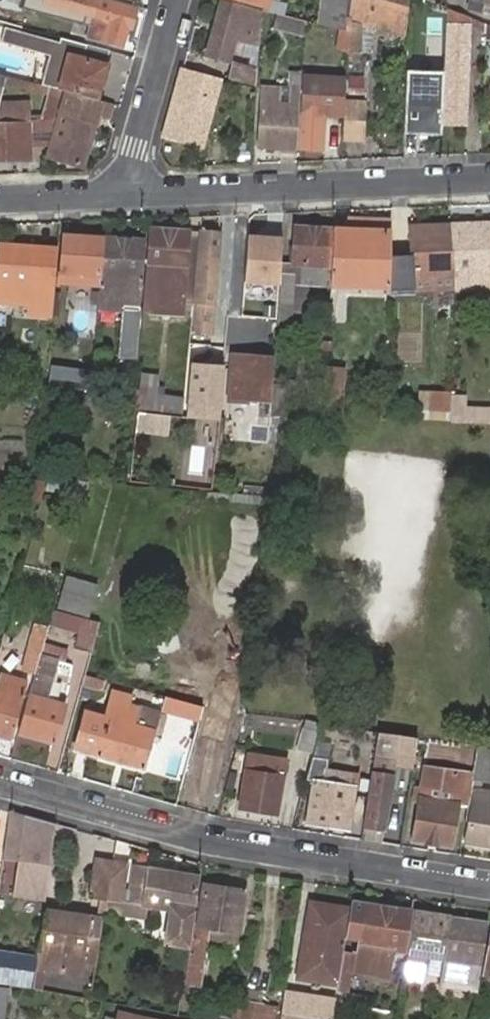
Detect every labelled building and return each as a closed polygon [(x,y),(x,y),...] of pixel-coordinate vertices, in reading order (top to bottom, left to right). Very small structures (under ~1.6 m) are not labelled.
[(42,7),(83,18),(79,31),(88,33),(87,41),(124,51),(128,35),(132,35),(138,14),(91,3),(92,0),(44,0),(42,7)] [(136,9),(139,0),(106,0),(136,9)] [(282,15),(284,9),(273,4),(275,0),(233,0),(266,8),(266,11),(280,14),(282,15)] [(317,23),(344,30),(345,0),(326,0),(326,6),(320,5),(317,23)] [(346,55),(358,55),(359,23),(404,31),(405,0),(352,0),(351,3),(350,19),(347,19),(347,30),(346,55)] [(489,15),(489,0),(471,0),(468,10),(483,14),(489,15)] [(226,82),(255,90),(259,16),(220,6),(206,57),(226,62),(232,39),(245,43),(244,64),(231,61),(226,82)] [(471,17),(450,8),(445,124),(466,125),(470,27),(471,17)] [(304,39),(304,20),(282,15),(280,14),(273,29),(304,39)] [(471,17),(470,27),(487,31),(487,24),(471,17)] [(87,46),(61,39),(60,43),(5,28),(1,43),(49,56),(41,85),(50,87),(63,91),(67,92),(98,100),(107,66),(83,59),(87,46)] [(220,80),(183,68),(165,136),(194,145),(198,131),(205,133),(220,80)] [(301,91),(302,75),(288,76),(287,91),(301,91)] [(349,76),(350,96),(368,95),(367,75),(349,76)] [(41,85),(6,76),(5,81),(4,83),(47,95),(50,87),(41,85)] [(444,78),(406,76),(404,136),(442,137),(444,78)] [(321,152),(325,82),(303,81),(300,151),(321,152)] [(47,95),(41,114),(55,118),(63,91),(50,87),(47,95)] [(301,91),(287,91),(262,89),(258,148),(281,150),(280,155),(298,155),(301,91)] [(106,124),(110,107),(96,103),(74,97),(49,158),(81,169),(96,121),(106,124)] [(344,103),(343,140),(363,141),(364,103),(344,103)] [(0,106),(0,161),(14,161),(15,145),(31,145),(30,121),(30,105),(0,106)] [(39,121),(30,121),(31,145),(48,144),(55,118),(41,114),(39,121)] [(205,133),(198,131),(194,145),(201,147),(205,133)] [(31,145),(15,145),(14,161),(31,161),(31,145)] [(330,287),(391,289),(391,257),(392,224),(349,222),(349,233),(333,233),(330,287)] [(467,225),(468,234),(489,233),(489,224),(467,225)] [(451,226),(453,276),(454,289),(454,292),(475,291),(475,287),(489,287),(489,233),(468,234),(467,225),(451,226)] [(411,256),(391,257),(391,289),(391,292),(433,290),(433,277),(453,276),(451,226),(434,227),(435,235),(410,236),(411,256)] [(434,227),(410,228),(410,236),(435,235),(434,227)] [(330,287),(333,233),(333,231),(295,229),(292,266),(305,267),(304,287),(310,287),(330,287)] [(143,299),(182,303),(188,235),(148,232),(143,299)] [(192,303),(197,235),(188,235),(182,303),(192,305),(192,303)] [(192,305),(190,327),(211,330),(221,235),(202,235),(195,303),(192,303),(192,305)] [(282,239),(247,237),(244,282),(279,285),(280,273),(280,265),(282,239)] [(102,241),(63,239),(59,286),(98,289),(102,241)] [(119,314),(115,364),(137,366),(141,315),(140,315),(145,244),(102,241),(98,289),(96,312),(119,314)] [(52,315),(57,251),(0,247),(0,304),(27,306),(26,313),(52,315)] [(305,267),(292,266),(280,265),(280,273),(296,274),(295,286),(304,287),(305,267)] [(296,274),(280,273),(279,285),(277,319),(294,320),(295,286),(296,274)] [(453,276),(433,277),(433,290),(454,289),(453,276)] [(310,287),(304,287),(295,286),(294,321),(308,321),(310,287)] [(330,295),(391,297),(391,292),(391,289),(330,287),(330,295)] [(181,317),(182,303),(143,299),(142,313),(181,317)] [(72,349),(69,388),(88,390),(91,350),(72,349)] [(260,418),(271,420),(274,361),(234,358),(230,400),(245,401),(245,406),(254,407),(255,402),(261,401),(260,418)] [(187,415),(221,418),(225,369),(193,367),(187,415)] [(135,391),(134,409),(181,419),(183,401),(149,393),(153,374),(141,373),(138,391),(135,391)] [(323,415),(323,421),(341,421),(342,373),(326,373),(325,380),(323,415)] [(312,414),(323,415),(325,380),(315,379),(312,414)] [(451,397),(430,396),(429,412),(436,413),(451,413),(451,397)] [(436,413),(435,424),(450,424),(451,413),(436,413)] [(89,616),(97,586),(67,578),(59,608),(89,616)] [(99,624),(54,612),(49,626),(78,633),(75,652),(90,655),(99,624)] [(44,646),(48,633),(37,630),(26,671),(36,674),(40,659),(44,646)] [(68,652),(44,646),(40,659),(56,664),(65,667),(68,652)] [(36,674),(19,736),(55,747),(65,706),(46,701),(56,664),(40,659),(36,674)] [(10,741),(27,685),(3,678),(0,689),(0,738),(10,741)] [(155,723),(158,714),(131,707),(129,710),(111,705),(107,719),(88,714),(78,750),(143,768),(151,738),(158,740),(162,725),(155,723)] [(165,716),(158,714),(155,723),(162,725),(165,716)] [(375,749),(377,734),(355,731),(352,745),(375,749)] [(411,770),(416,740),(402,737),(397,768),(411,770)] [(485,749),(480,785),(489,786),(489,750),(485,749)] [(395,760),(374,757),(371,775),(393,778),(395,768),(394,768),(395,760)] [(277,817),(283,779),(280,778),(281,767),(262,764),(260,775),(247,773),(240,810),(277,817)] [(314,782),(307,824),(349,831),(355,788),(349,787),(351,774),(327,771),(324,784),(314,782)] [(423,774),(413,839),(412,843),(449,850),(460,780),(423,774)] [(362,831),(384,834),(393,778),(371,775),(362,831)] [(471,789),(468,803),(474,803),(489,806),(489,793),(471,789)] [(474,803),(467,843),(489,847),(489,806),(474,803)] [(24,815),(11,811),(3,861),(16,863),(24,815)] [(57,825),(24,815),(16,863),(10,895),(45,902),(57,825)] [(109,884),(113,861),(96,859),(90,895),(107,898),(108,895),(109,884)] [(113,861),(109,884),(125,887),(128,863),(113,861)] [(190,938),(201,875),(142,865),(141,874),(136,873),(131,899),(130,910),(149,913),(150,902),(174,906),(169,935),(190,938)] [(238,946),(246,892),(205,886),(199,927),(196,926),(187,991),(202,993),(209,941),(238,946)] [(123,897),(108,895),(107,898),(106,906),(121,908),(123,897)] [(131,899),(123,897),(121,908),(130,910),(131,899)] [(338,986),(337,993),(343,994),(344,988),(347,988),(351,966),(392,973),(395,956),(401,957),(409,912),(351,902),(349,912),(346,932),(359,934),(357,953),(351,952),(351,955),(343,954),(338,986)] [(346,932),(349,912),(313,906),(301,980),(338,986),(343,954),(346,932)] [(84,964),(97,966),(101,941),(88,939),(91,917),(46,910),(37,969),(82,976),(84,964)] [(443,959),(450,917),(414,912),(407,962),(426,965),(427,956),(443,959)] [(88,939),(101,941),(104,919),(91,917),(88,939)] [(476,992),(486,924),(450,917),(443,959),(439,985),(460,989),(476,992)] [(32,986),(36,959),(0,952),(0,970),(18,973),(17,983),(32,986)] [(17,983),(18,973),(0,970),(0,981),(17,983)] [(312,1018),(334,1018),(336,1003),(285,995),(282,1014),(312,1018)] [(264,1004),(247,1001),(244,1018),(262,1018),(264,1004)] [(273,1006),(264,1004),(262,1018),(271,1018),(273,1006)]
